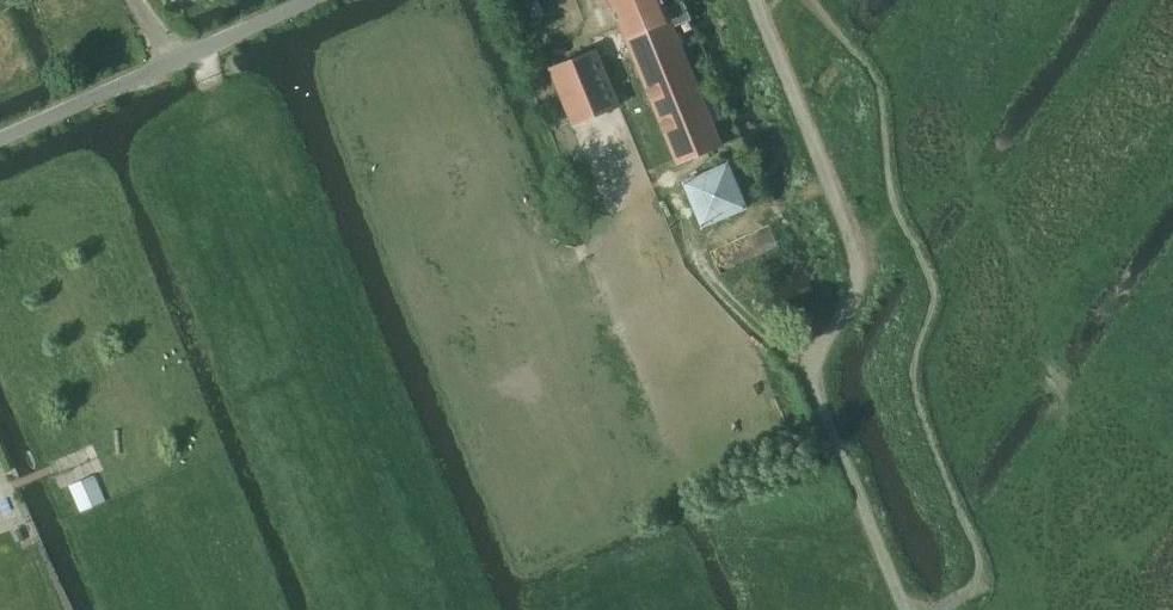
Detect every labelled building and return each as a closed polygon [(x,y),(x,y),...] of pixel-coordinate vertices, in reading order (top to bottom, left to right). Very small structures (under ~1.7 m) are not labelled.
[(625,39),(676,164),(721,145),(673,25),(691,18),(683,0),(682,0),(665,7),(662,0),(609,0),(625,39)] [(618,105),(596,50),(549,69),(572,124),(618,105)]
